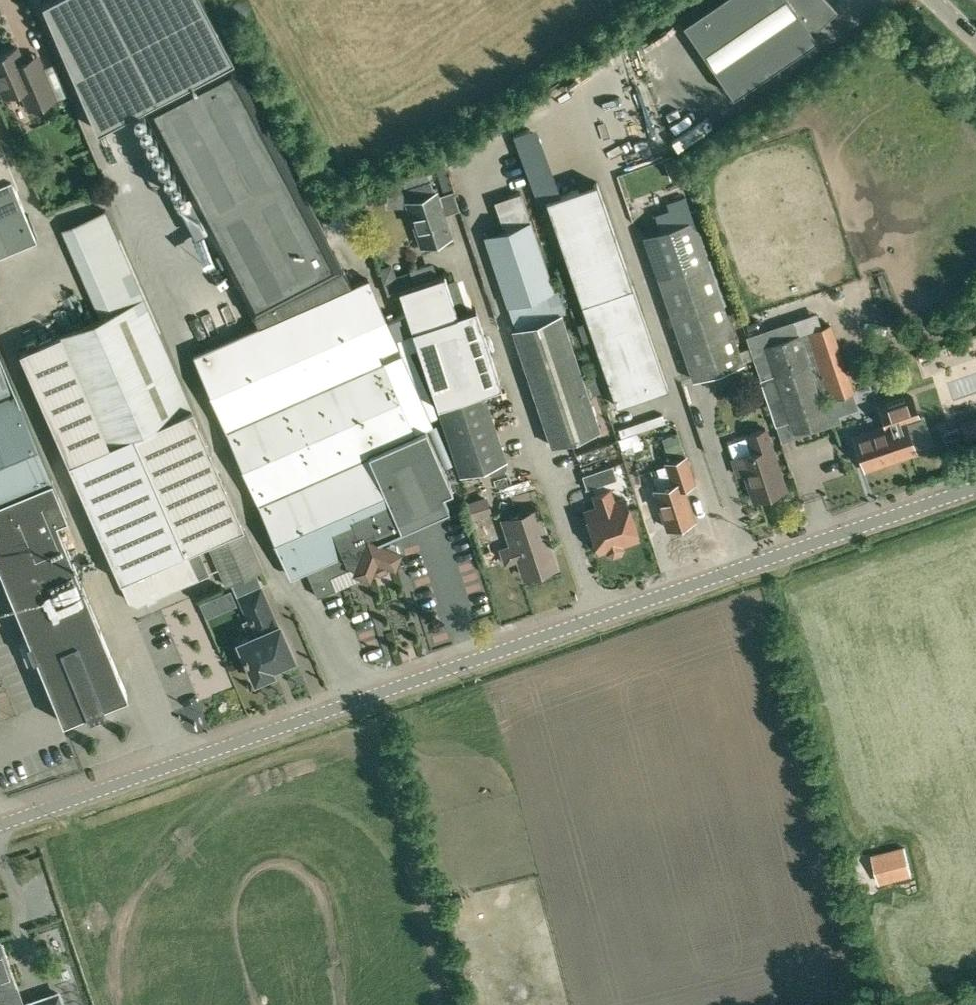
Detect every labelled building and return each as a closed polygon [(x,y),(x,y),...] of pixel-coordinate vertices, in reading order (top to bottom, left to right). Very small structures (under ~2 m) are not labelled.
[(41,1),(96,128),(141,105),(257,326),(193,354),(226,428),(291,575),(305,568),(317,596),(318,595),(335,588),(330,576),(354,565),(357,572),(364,575),(371,571),(379,574),(386,571),(389,563),(397,561),(400,553),(397,546),(393,544),(389,542),(388,543),(384,534),(392,530),(415,520),(448,505),(442,492),(451,488),(448,480),(425,428),(432,425),(394,339),(393,338),(412,330),(406,312),(386,321),(367,278),(351,285),(231,57),(202,0),(42,0),(41,1)] [(683,22),(732,95),(816,38),(809,28),(817,20),(833,6),(827,0),(715,0),(683,22)] [(0,54),(0,89),(3,96),(20,89),(29,110),(56,98),(36,54),(22,60),(17,47),(0,54)] [(36,238),(14,186),(16,186),(0,148),(0,254),(36,238)] [(544,177),(562,174),(559,158),(542,161),(544,177)] [(667,387),(632,284),(596,181),(545,199),(581,302),(616,405),(667,387)] [(451,235),(436,191),(406,201),(420,245),(451,235)] [(504,228),(484,234),(506,303),(551,289),(521,191),(495,200),(504,228)] [(262,569),(243,526),(103,210),(60,229),(99,317),(60,334),(18,352),(120,580),(121,580),(130,600),(138,603),(196,577),(185,552),(207,542),(226,585),(262,569)] [(742,361),(707,257),(697,227),(688,219),(643,234),(692,378),(742,361)] [(443,273),(398,288),(406,312),(412,330),(436,404),(482,389),(501,383),(475,304),(456,311),(443,273)] [(599,428),(561,312),(511,328),(550,444),(599,428)] [(852,391),(829,323),(807,331),(830,399),(852,391)] [(797,333),(764,345),(773,374),(760,379),(775,424),(789,420),(792,430),(827,419),(798,333),(797,333)] [(86,712),(88,717),(105,710),(103,705),(127,695),(55,521),(66,517),(0,355),(0,570),(62,722),(86,712)] [(482,389),(436,404),(460,474),(485,466),(485,468),(486,469),(488,471),(489,472),(492,473),(493,473),(495,473),(497,473),(500,472),(501,471),(502,470),(503,469),(504,468),(505,466),(505,465),(505,463),(505,461),(505,459),(482,389)] [(879,406),(885,424),(853,435),(865,470),(915,453),(904,419),(918,414),(911,395),(879,406)] [(960,423),(966,440),(975,437),(975,418),(960,423)] [(754,498),(784,488),(775,461),(776,461),(765,428),(749,433),(755,450),(732,458),(737,474),(745,471),(754,498)] [(683,485),(694,482),(685,455),(665,462),(672,482),(654,488),(667,527),(693,518),(683,485)] [(599,550),(606,548),(608,551),(612,553),(620,551),(622,546),(620,543),(636,538),(623,497),(613,501),(609,489),(594,494),(598,506),(586,510),(599,550)] [(488,511),(484,498),(468,503),(472,517),(488,511)] [(524,575),(555,565),(536,509),(503,520),(510,541),(513,540),(524,575)] [(256,634),(239,641),(244,654),(243,654),(245,659),(247,659),(248,661),(244,663),(250,676),(254,675),(255,678),(273,671),(270,665),(280,661),(280,662),(293,656),(289,647),(290,646),(286,636),(281,638),(274,621),(276,620),(266,597),(261,586),(241,595),(239,596),(249,620),(256,634)] [(879,882),(911,874),(904,847),(872,855),(879,882)] [(5,1004),(19,1004),(20,1004),(15,992),(16,991),(0,944),(0,997),(2,996),(5,1004)] [(57,992),(20,1004),(19,1004),(62,1004),(57,992)]
